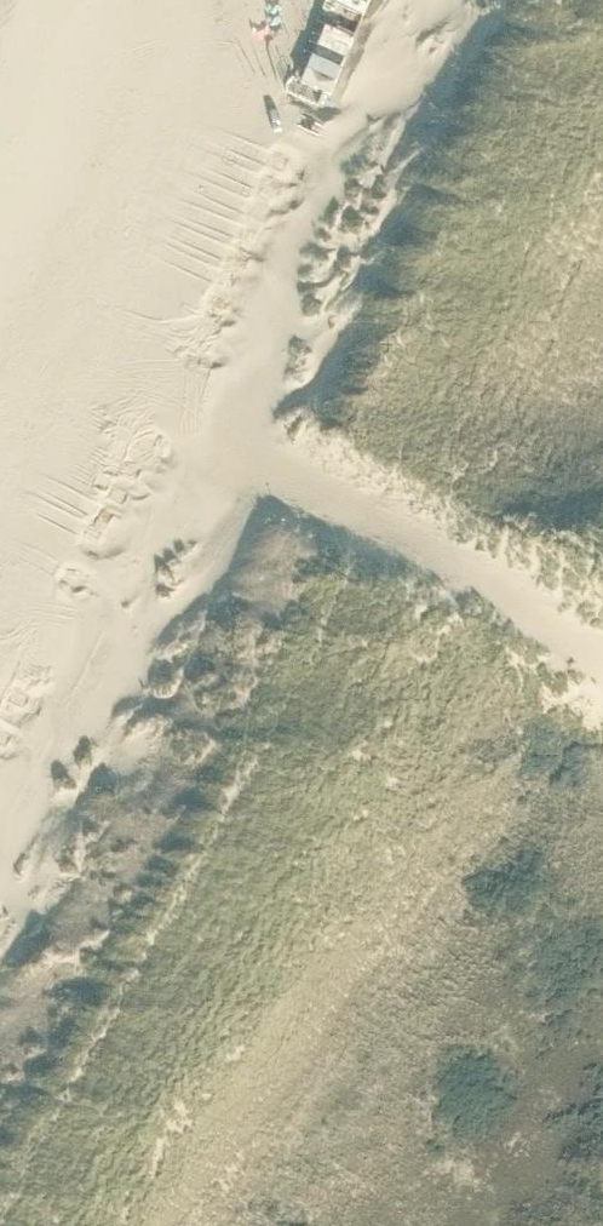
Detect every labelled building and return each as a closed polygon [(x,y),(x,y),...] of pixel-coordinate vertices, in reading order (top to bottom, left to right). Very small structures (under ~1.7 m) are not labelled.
[(330,5),(361,19),(369,0),(332,0),(330,5)]
